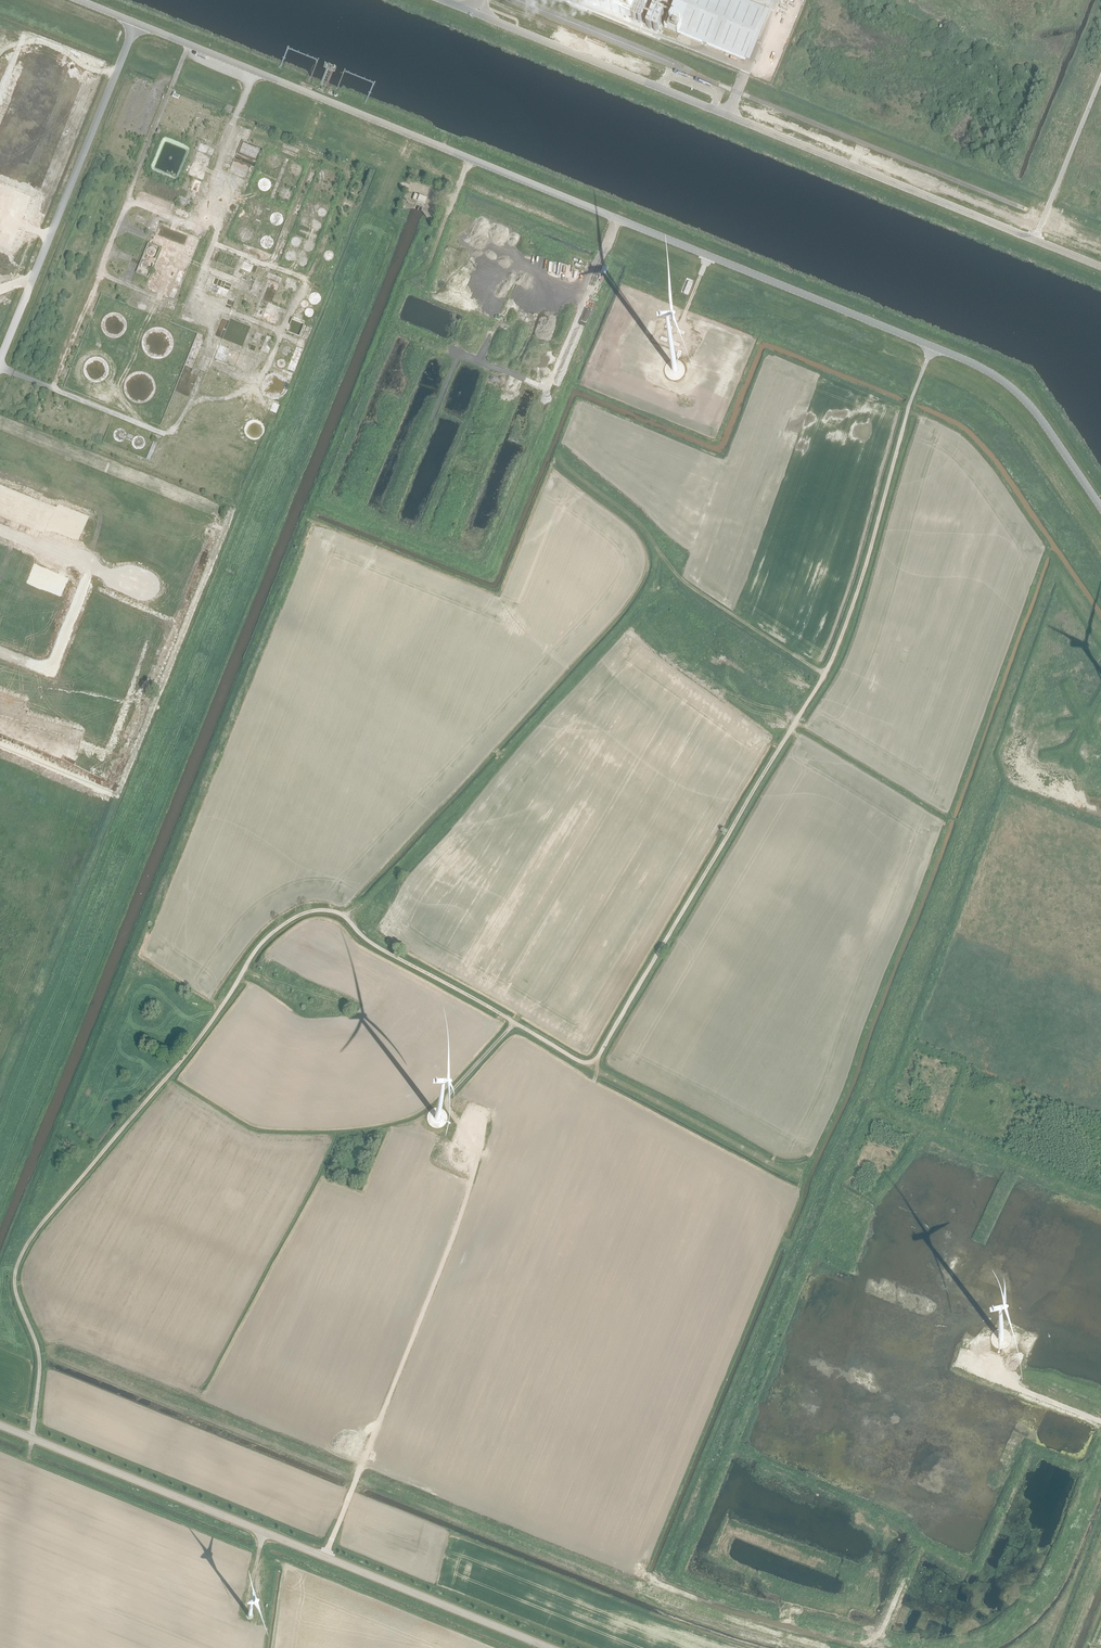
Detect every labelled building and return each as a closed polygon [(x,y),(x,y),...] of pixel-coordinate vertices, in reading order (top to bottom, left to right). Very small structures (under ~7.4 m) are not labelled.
[(632,19),(640,0),(586,0),(632,19)] [(634,15),(643,19),(651,0),(640,0),(634,15)] [(664,27),(745,60),(765,9),(742,0),(675,0),(664,27)] [(60,140),(43,131),(35,146),(58,158),(61,152),(56,149),(60,140)] [(226,175),(235,150),(232,150),(224,174),(226,175)] [(193,189),(202,193),(206,181),(197,178),(193,189)] [(412,200),(425,204),(427,199),(415,194),(412,200)] [(194,205),(191,211),(202,216),(205,211),(194,205)] [(137,221),(149,226),(152,219),(140,214),(137,221)] [(167,248),(170,239),(158,234),(154,243),(167,248)] [(306,245),(305,237),(294,238),(294,246),(306,245)] [(316,250),(320,246),(316,241),(311,245),(316,250)] [(289,250),(288,259),(301,261),(300,264),(312,265),(313,258),(299,256),(299,252),(289,250)] [(249,272),(253,261),(245,259),(242,270),(249,272)] [(229,297),(235,283),(218,276),(213,291),(229,297)] [(689,282),(684,295),(688,296),(693,283),(689,282)] [(235,308),(238,300),(232,298),(229,306),(235,308)] [(290,333),(303,337),(308,320),(295,316),(290,333)] [(269,335),(263,350),(270,353),(272,349),(269,348),(271,343),(274,344),(276,338),(269,335)] [(220,353),(226,355),(229,347),(223,345),(220,352),(219,352),(217,357),(218,358),(220,353)] [(87,361),(93,383),(116,377),(110,355),(87,361)] [(293,392),(286,371),(264,379),(272,400),(293,392)] [(275,401),(273,411),(280,413),(282,403),(275,401)]
